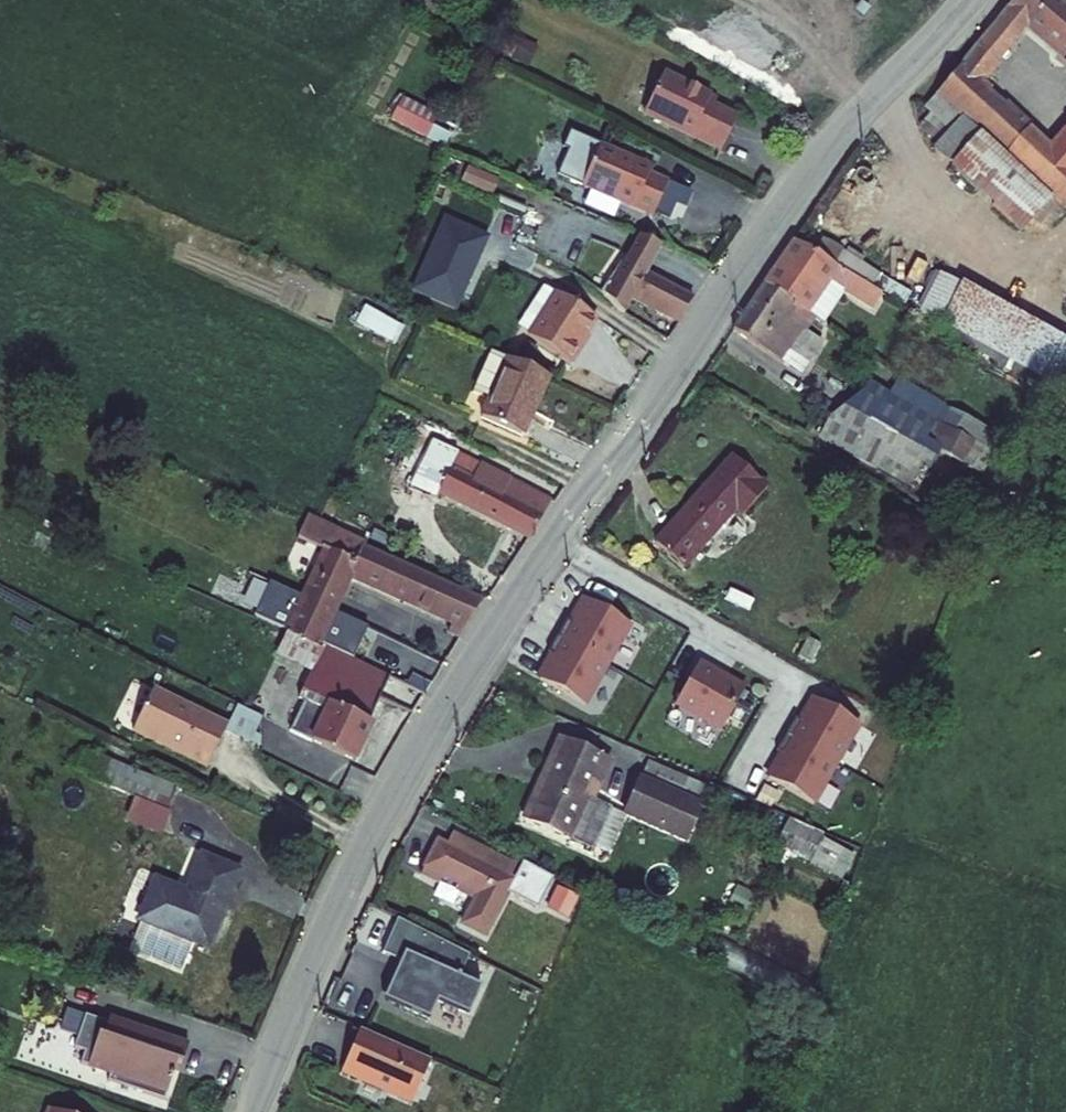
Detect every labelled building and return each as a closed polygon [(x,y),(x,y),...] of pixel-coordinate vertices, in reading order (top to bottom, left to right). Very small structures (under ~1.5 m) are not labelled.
[(1065,0),(1034,0),(1006,33),(1029,52),(1047,31),(1065,46),(1065,0)] [(993,50),(1014,68),(1029,52),(1006,33),(993,50)] [(941,115),(948,120),(964,135),(977,121),(1065,201),(1065,146),(1063,149),(1003,93),(1007,88),(1001,82),(1014,68),(993,50),(941,115)] [(729,158),(746,125),(723,113),(727,106),(674,79),(653,118),(729,158)] [(425,136),(433,110),(397,98),(388,123),(425,136)] [(1060,235),(1065,229),(1065,201),(977,121),(964,135),(948,120),(934,135),(950,150),(945,155),(1034,236),(1046,222),(1060,235)] [(660,174),(608,151),(589,193),(660,225),(676,189),(657,181),(660,174)] [(491,195),(497,178),(465,167),(460,184),(491,195)] [(488,243),(439,220),(406,292),(455,314),(488,243)] [(795,233),(770,269),(795,285),(820,247),(795,233)] [(820,247),(795,285),(811,295),(832,268),(839,256),(820,247)] [(839,256),(832,268),(866,286),(873,274),(839,256)] [(605,293),(661,328),(676,303),(656,291),(663,280),(635,262),(628,273),(620,268),(605,293)] [(947,264),(925,306),(944,317),(1065,385),(1065,330),(947,264)] [(807,303),(811,295),(795,285),(770,269),(766,276),(807,303)] [(774,346),(807,303),(766,276),(734,321),(774,346)] [(581,354),(578,352),(597,324),(557,298),(528,341),(571,369),(581,354)] [(924,306),(917,321),(936,331),(944,317),(924,306)] [(556,378),(546,374),(514,360),(490,421),(515,432),(521,433),(530,411),(540,416),(556,378)] [(521,433),(530,439),(540,416),(530,411),(521,433)] [(836,412),(827,428),(850,441),(859,425),(836,412)] [(430,454),(474,477),(482,463),(437,441),(430,454)] [(659,533),(686,559),(740,502),(747,508),(773,481),(739,449),(659,533)] [(422,450),(407,478),(441,495),(443,490),(534,537),(553,500),(482,463),(474,477),(430,454),(422,450)] [(327,556),(293,636),(321,648),(322,644),(331,648),(334,640),(328,638),(352,582),(464,629),(475,604),(362,556),(366,547),(306,522),(297,543),(327,556)] [(637,616),(591,590),(577,614),(572,611),(563,628),(608,653),(615,656),(637,616)] [(608,653),(563,628),(553,644),(559,647),(546,671),(592,697),(615,656),(608,653)] [(374,720),(371,718),(390,674),(331,648),(322,644),(321,648),(293,636),(278,672),(304,683),(298,697),(307,701),(294,732),(357,759),(374,720)] [(726,654),(709,645),(684,689),(731,715),(754,673),(724,657),(726,654)] [(866,711),(820,685),(807,709),(802,706),(792,722),(844,751),(866,711)] [(238,727),(164,690),(143,732),(217,769),(238,727)] [(844,751),(792,722),(783,739),(789,742),(775,765),(821,791),(844,751)] [(555,726),(517,804),(561,826),(577,833),(596,794),(579,786),(598,746),(555,726)] [(638,751),(631,767),(692,793),(699,778),(638,751)] [(93,770),(168,808),(176,792),(101,754),(93,770)] [(631,767),(623,787),(683,814),(692,793),(631,767)] [(131,798),(122,821),(160,835),(168,812),(131,798)] [(449,841),(440,836),(424,870),(443,879),(447,872),(462,879),(465,887),(479,894),(468,919),(491,930),(517,875),(512,873),(518,860),(454,829),(449,841)] [(820,832),(810,856),(843,870),(853,847),(820,832)] [(142,922),(212,957),(250,881),(209,860),(191,897),(162,882),(142,922)] [(470,949),(400,916),(383,953),(403,961),(388,992),(433,1012),(441,994),(475,1009),(485,979),(463,970),(470,949)] [(117,1088),(173,1108),(187,1070),(191,1072),(198,1052),(120,1024),(118,1029),(96,1021),(84,1055),(94,1058),(90,1070),(119,1080),(117,1088)] [(435,1053),(364,1021),(346,1062),(416,1094),(435,1053)]
